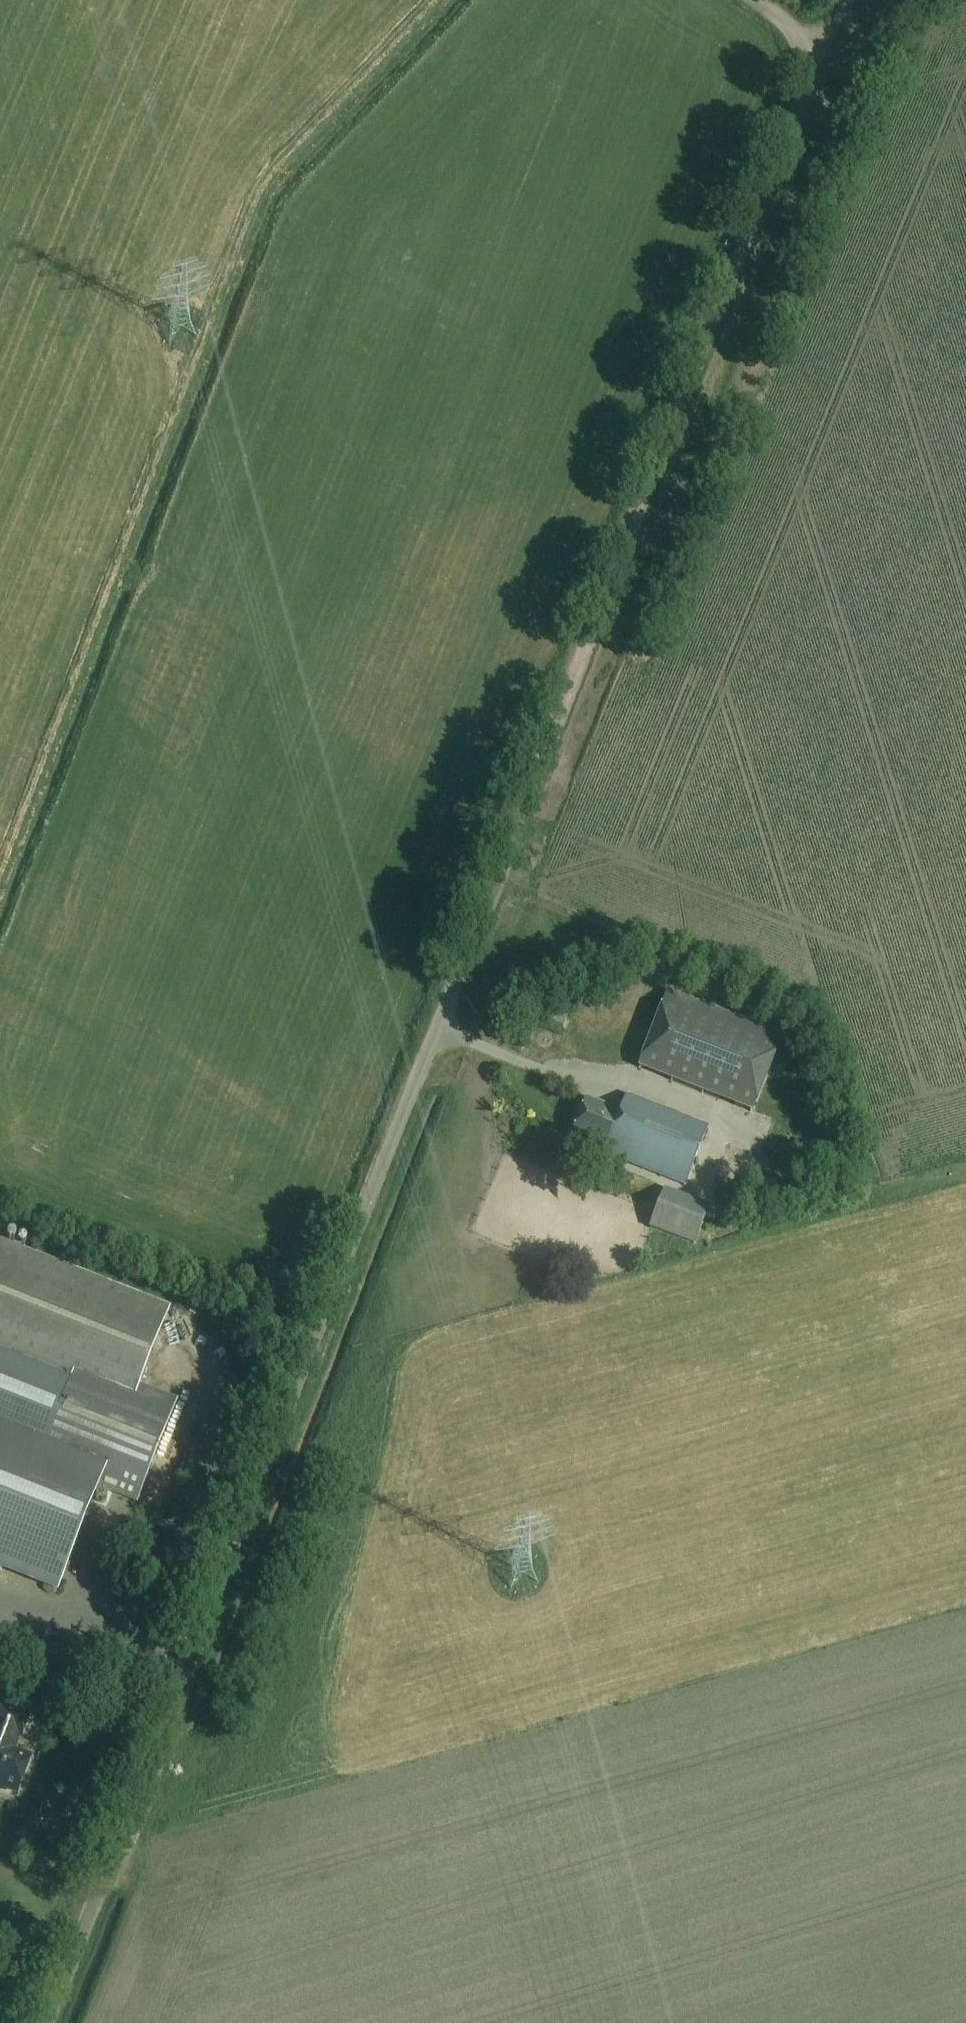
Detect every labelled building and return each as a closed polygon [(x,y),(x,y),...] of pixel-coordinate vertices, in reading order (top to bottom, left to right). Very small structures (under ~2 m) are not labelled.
[(663,1003),(632,1078),(743,1124),(774,1050),(663,1003)] [(550,1024),(563,1028),(567,1019),(553,1014),(550,1024)] [(604,1152),(603,1154),(683,1186),(707,1129),(627,1097),(620,1113),(586,1100),(571,1139),(604,1152)] [(709,1208),(664,1190),(650,1228),(695,1245),(709,1208)] [(0,1243),(0,1566),(58,1589),(98,1488),(137,1503),(177,1401),(138,1387),(169,1309),(0,1243)] [(0,1704),(0,1790),(1,1790),(2,1788),(17,1793),(30,1759),(2,1748),(8,1733),(20,1737),(29,1715),(0,1704)]
